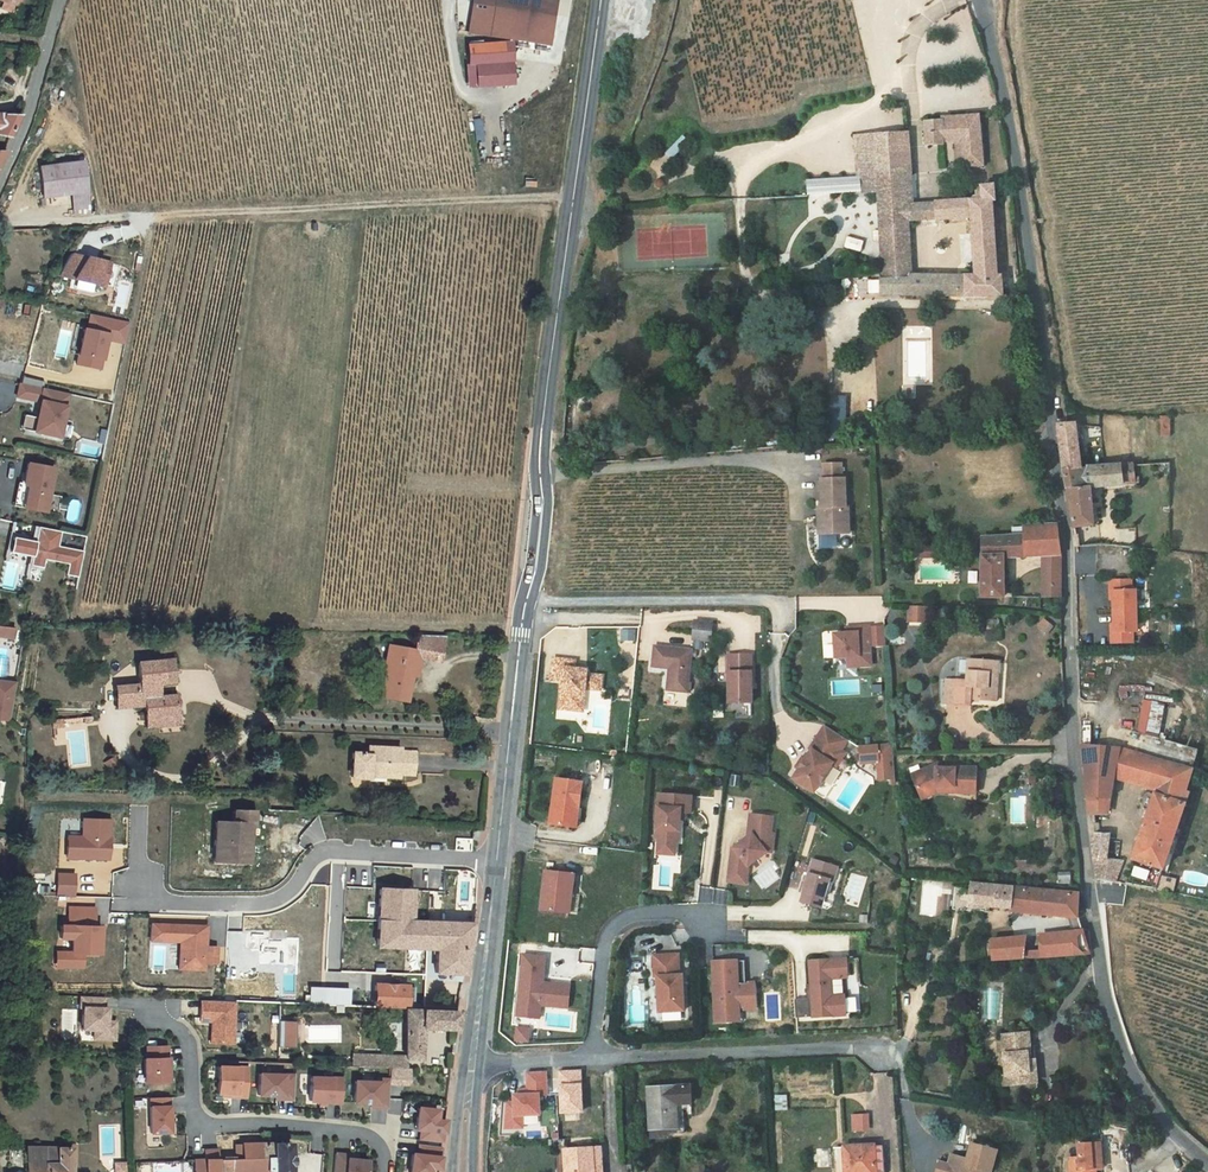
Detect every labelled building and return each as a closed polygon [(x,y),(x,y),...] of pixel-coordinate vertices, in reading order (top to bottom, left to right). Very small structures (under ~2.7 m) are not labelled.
[(5,24),(14,2),(8,0),(0,0),(0,22),(5,24)] [(495,6),(555,14),(557,0),(496,0),(495,6)] [(468,65),(469,86),(510,84),(508,40),(460,42),(461,65),(468,65)] [(889,128),(902,128),(901,109),(888,110),(889,128)] [(925,122),(924,131),(925,147),(944,146),(944,144),(956,143),(957,164),(961,165),(961,169),(983,167),(979,117),(941,120),(941,121),(925,122)] [(499,131),(502,150),(509,149),(507,130),(499,131)] [(857,176),(871,176),(875,176),(881,267),(912,266),(909,223),(906,207),(913,206),(907,132),(881,134),(871,135),(855,136),(857,176)] [(925,148),(926,170),(943,169),(942,147),(925,148)] [(83,162),(37,167),(41,198),(69,195),(73,215),(90,212),(83,162)] [(974,276),(913,276),(912,266),(881,267),(882,279),(879,279),(881,296),(1003,298),(1001,278),(997,278),(992,203),(995,203),(995,187),(981,188),(980,193),(976,193),(976,201),(934,204),(935,221),(971,219),(974,276)] [(935,221),(934,204),(926,205),(927,222),(935,221)] [(906,207),(909,223),(927,222),(926,205),(913,206),(906,207)] [(838,233),(834,246),(841,248),(845,236),(838,233)] [(847,236),(843,248),(859,252),(862,240),(847,236)] [(95,303),(102,279),(57,266),(50,290),(95,303)] [(876,292),(875,278),(865,279),(866,293),(876,292)] [(87,347),(90,332),(80,329),(77,346),(87,347)] [(90,332),(87,347),(77,346),(73,345),(66,380),(89,386),(96,356),(115,360),(119,339),(90,332)] [(8,438),(46,447),(56,404),(6,393),(3,407),(28,413),(27,419),(28,419),(26,430),(11,426),(8,438)] [(1165,438),(1165,420),(1155,420),(1155,438),(1165,438)] [(1084,427),(1084,424),(1064,426),(1067,463),(1086,463),(1084,438),(1089,437),(1088,426),(1084,427)] [(562,456),(562,467),(572,466),(573,456),(562,456)] [(1093,487),(1125,487),(1125,485),(1135,485),(1134,463),(1086,463),(1067,463),(1073,525),(1095,524),(1093,487)] [(823,465),(824,479),(842,479),(841,464),(823,465)] [(2,515),(33,522),(42,479),(16,474),(12,495),(7,494),(2,515)] [(818,508),(819,531),(831,530),(832,534),(850,533),(848,507),(846,507),(844,478),(842,479),(824,479),(821,480),(822,507),(818,508)] [(8,530),(10,522),(0,519),(0,527),(8,530)] [(1041,559),(1042,594),(1058,594),(1060,594),(1059,535),(1056,525),(1025,527),(1026,536),(991,537),(992,595),(1012,595),(1011,560),(1041,559)] [(1134,543),(1136,529),(1116,525),(1114,539),(1134,543)] [(66,587),(71,561),(46,556),(48,542),(25,538),(22,552),(0,548),(0,564),(20,568),(18,575),(31,578),(32,570),(57,574),(55,585),(66,587)] [(943,556),(942,547),(924,547),(925,556),(943,556)] [(1112,582),(1111,594),(1114,594),(1114,602),(1114,626),(1114,634),(1111,634),(1110,645),(1132,646),(1132,635),(1136,635),(1137,593),(1133,593),(1133,583),(1112,582)] [(907,605),(907,623),(928,623),(928,606),(907,605)] [(1042,617),(1035,626),(1046,634),(1053,625),(1042,617)] [(931,639),(931,623),(914,623),(914,639),(931,639)] [(992,624),(990,633),(1006,635),(1007,626),(992,624)] [(691,643),(706,645),(709,627),(694,625),(691,643)] [(869,627),(871,646),(887,644),(885,625),(869,627)] [(16,640),(18,629),(0,626),(0,638),(16,640)] [(619,627),(619,641),(637,641),(637,628),(619,627)] [(835,636),(837,659),(849,658),(858,657),(859,667),(873,666),(871,646),(869,627),(846,629),(847,635),(835,636)] [(111,645),(113,632),(101,630),(99,643),(111,645)] [(416,712),(419,684),(420,670),(427,671),(428,665),(449,668),(451,646),(423,645),(421,659),(395,657),(389,709),(416,712)] [(683,696),(688,655),(652,650),(650,669),(667,672),(665,693),(683,696)] [(747,655),(724,652),(718,701),(740,703),(747,655)] [(849,658),(850,668),(859,667),(858,657),(849,658)] [(997,672),(1002,673),(1004,660),(973,657),(970,678),(950,675),(946,698),(972,702),(973,696),(985,698),(986,693),(994,694),(997,672)] [(585,677),(573,675),(574,667),(552,665),(550,686),(560,687),(557,715),(575,717),(576,700),(583,700),(583,695),(599,697),(600,683),(585,681),(585,677)] [(137,696),(139,717),(151,716),(153,732),(164,731),(163,727),(183,725),(181,705),(163,706),(161,693),(179,691),(177,669),(140,672),(143,696),(137,696)] [(426,685),(427,671),(420,670),(419,684),(426,685)] [(994,694),(986,693),(985,698),(999,700),(1002,673),(997,672),(994,694)] [(137,696),(119,698),(122,718),(139,717),(137,696)] [(592,731),(607,732),(609,699),(594,698),(592,731)] [(1143,698),(1133,732),(1155,738),(1165,705),(1143,698)] [(576,700),(575,717),(581,718),(583,700),(576,700)] [(164,737),(185,735),(183,725),(163,727),(164,731),(164,737)] [(819,738),(838,750),(829,763),(833,766),(837,769),(846,755),(841,752),(848,742),(825,728),(819,738)] [(54,731),(55,739),(67,737),(66,729),(54,731)] [(1127,734),(1121,754),(1192,777),(1198,757),(1127,734)] [(793,781),(814,794),(833,766),(829,763),(838,750),(819,738),(810,751),(812,752),(806,762),(800,771),(793,781)] [(861,766),(878,765),(879,782),(890,782),(890,787),(894,787),(892,747),(860,748),(861,766)] [(1114,752),(1086,751),(1092,820),(1107,814),(1112,786),(1121,754),(1114,752)] [(1192,777),(1121,754),(1112,786),(1152,797),(1184,804),(1192,777)] [(107,769),(120,765),(117,756),(104,760),(107,769)] [(360,763),(360,788),(376,787),(376,781),(394,781),(395,788),(407,787),(407,785),(406,761),(406,757),(375,757),(375,766),(370,766),(370,763),(360,763)] [(406,761),(407,785),(423,785),(422,760),(406,761)] [(803,760),(797,769),(800,771),(806,762),(803,760)] [(977,791),(977,765),(955,764),(955,766),(939,766),(939,761),(912,773),(921,793),(939,784),(954,785),(954,790),(977,791)] [(555,783),(549,829),(575,832),(582,787),(555,783)] [(954,790),(954,785),(939,784),(921,793),(923,798),(942,790),(954,790)] [(1184,804),(1152,797),(1139,839),(1171,849),(1184,804)] [(658,799),(655,844),(658,844),(675,845),(678,845),(680,824),(680,817),(684,818),(690,818),(691,801),(658,799)] [(246,864),(247,828),(253,828),(256,828),(256,813),(236,813),(236,824),(217,824),(216,863),(246,864)] [(747,838),(734,848),(737,853),(730,858),(728,873),(747,875),(748,866),(766,852),(772,853),(774,834),(771,834),(773,817),(750,815),(747,838)] [(70,837),(70,858),(111,859),(111,820),(85,820),(85,837),(70,837)] [(1110,832),(1094,834),(1098,877),(1118,882),(1120,866),(1107,861),(1110,832)] [(479,836),(478,845),(485,846),(486,837),(479,836)] [(1171,849),(1139,839),(1134,856),(1133,861),(1165,870),(1171,849)] [(658,844),(656,859),(674,860),(675,845),(658,844)] [(813,857),(806,881),(803,880),(800,889),(803,890),(801,899),(822,905),(830,877),(833,878),(837,864),(813,857)] [(1144,882),(1146,873),(1134,869),(1131,878),(1144,882)] [(75,875),(60,874),(60,895),(74,895),(75,875)] [(545,875),(540,915),(562,917),(565,898),(571,899),(574,879),(545,875)] [(1160,889),(1174,893),(1177,880),(1163,877),(1160,889)] [(1011,902),(1013,884),(973,879),(973,898),(972,906),(993,908),(994,901),(1011,902)] [(920,914),(951,915),(951,883),(920,883),(920,914)] [(1011,902),(1077,910),(1077,891),(1035,887),(1013,884),(1011,902)] [(725,903),(728,891),(717,888),(713,899),(725,903)] [(430,923),(415,922),(416,891),(384,890),(382,947),(429,949),(430,923)] [(565,898),(562,917),(569,918),(571,899),(565,898)] [(103,940),(103,927),(96,927),(96,909),(70,908),(70,926),(65,926),(65,939),(75,939),(75,951),(59,951),(59,967),(84,967),(84,955),(103,955),(103,940)] [(1067,918),(1068,928),(1077,928),(1077,918),(1067,918)] [(437,974),(465,975),(474,924),(469,924),(430,923),(429,949),(439,949),(437,974)] [(209,926),(154,924),(153,941),(182,942),(181,970),(206,971),(207,963),(218,964),(219,948),(208,948),(209,926)] [(992,958),(1086,953),(1085,932),(1085,930),(991,934),(992,958)] [(247,947),(261,947),(261,963),(297,964),(297,939),(269,939),(269,931),(247,931),(247,947)] [(659,1002),(660,1016),(685,1014),(682,978),(679,978),(678,957),(653,959),(654,981),(657,980),(658,993),(659,1002)] [(796,999),(798,1018),(847,1014),(846,996),(850,996),(848,959),(811,961),(813,984),(807,984),(808,998),(796,999)] [(714,963),(717,1021),(728,1020),(728,1015),(739,1014),(739,1009),(756,1008),(754,984),(746,984),(745,961),(714,963)] [(542,1018),(542,1013),(565,1014),(566,991),(543,990),(545,964),(522,963),(519,1016),(542,1018)] [(380,1006),(407,1007),(412,1007),(413,986),(381,985),(380,1006)] [(203,1017),(214,1017),(213,1041),(234,1042),(235,1004),(203,1002),(203,1017)] [(95,1016),(95,1005),(71,1004),(70,1016),(73,1016),(72,1037),(85,1038),(85,1047),(106,1048),(107,1030),(97,1029),(97,1016),(95,1016)] [(352,1064),(407,1066),(408,1055),(420,1056),(423,1024),(460,1025),(463,1009),(412,1007),(407,1007),(404,1053),(352,1051),(352,1064)] [(542,1018),(519,1016),(518,1024),(541,1026),(542,1018)] [(297,1023),(281,1022),(280,1047),(296,1047),(297,1023)] [(512,1027),(513,1043),(529,1042),(528,1026),(512,1027)] [(1007,1080),(1038,1079),(1038,1068),(1037,1047),(1032,1048),(1031,1028),(1004,1030),(1006,1070),(1007,1080)] [(149,1048),(149,1059),(146,1059),(147,1082),(170,1081),(169,1047),(149,1048)] [(250,1069),(223,1068),(222,1094),(249,1096),(250,1069)] [(560,1071),(560,1085),(558,1085),(559,1113),(581,1112),(579,1070),(560,1071)] [(513,1094),(513,1101),(504,1102),(505,1128),(521,1128),(521,1115),(540,1114),(539,1094),(546,1094),(546,1072),(527,1073),(528,1094),(513,1094)] [(292,1100),(293,1075),(264,1074),(263,1097),(278,1098),(278,1100),(292,1100)] [(340,1101),(341,1079),(314,1078),(313,1100),(340,1101)] [(374,1082),(373,1083),(359,1082),(358,1103),(373,1104),(372,1107),(388,1108),(389,1082),(374,1082)] [(666,1140),(689,1139),(689,1118),(683,1118),(682,1111),(693,1111),(693,1117),(697,1117),(697,1093),(682,1093),(654,1094),(655,1143),(666,1143),(666,1140)] [(773,1095),(773,1110),(786,1110),(786,1095),(773,1095)] [(171,1099),(152,1099),(153,1134),(172,1134),(171,1099)] [(448,1121),(440,1120),(441,1109),(420,1107),(418,1128),(424,1129),(422,1140),(445,1142),(448,1121)] [(850,1131),(868,1131),(867,1113),(850,1114),(850,1131)] [(1068,1171),(1093,1171),(1093,1164),(1100,1163),(1098,1142),(1077,1144),(1078,1157),(1067,1158),(1068,1171)] [(245,1159),(266,1159),(266,1143),(244,1143),(244,1145),(245,1159)] [(297,1166),(299,1166),(299,1157),(296,1157),(296,1144),(277,1145),(277,1158),(278,1171),(297,1171),(297,1166)] [(842,1145),(833,1145),(834,1171),(882,1171),(882,1144),(842,1145)] [(416,1153),(414,1171),(435,1171),(435,1169),(443,1170),(445,1157),(442,1156),(443,1148),(419,1145),(418,1154),(416,1153)] [(600,1147),(565,1148),(565,1171),(601,1171),(600,1147)] [(72,1149),(28,1149),(28,1171),(71,1171),(72,1149)] [(207,1160),(221,1160),(221,1150),(206,1150),(207,1160)] [(963,1166),(965,1160),(948,1153),(944,1162),(935,1159),(931,1171),(981,1171),(963,1166)] [(336,1154),(334,1171),(368,1171),(368,1162),(358,1161),(348,1160),(348,1156),(336,1154)] [(277,1158),(266,1159),(245,1159),(238,1159),(234,1159),(235,1171),(278,1171),(277,1158)] [(234,1159),(223,1160),(224,1171),(235,1171),(234,1159)] [(197,1161),(197,1171),(224,1171),(223,1160),(221,1160),(207,1160),(197,1161)] [(114,1171),(127,1171),(127,1163),(114,1163),(114,1171)]
